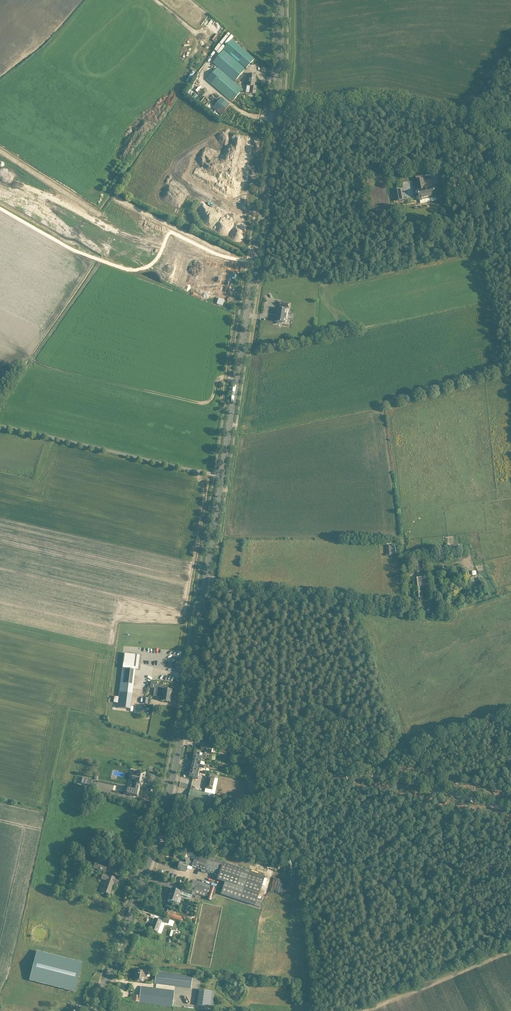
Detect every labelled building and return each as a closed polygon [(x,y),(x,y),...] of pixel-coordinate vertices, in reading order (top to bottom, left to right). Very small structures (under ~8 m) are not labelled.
[(224,49),(247,68),(255,59),(232,39),(224,49)] [(211,61),(235,82),(246,70),(221,49),(211,61)] [(217,68),(207,80),(233,102),(243,90),(217,68)] [(249,75),(246,93),(255,94),(256,87),(254,86),(255,76),(249,75)] [(230,104),(221,97),(213,108),(221,115),(230,104)] [(423,179),(416,180),(418,189),(418,190),(420,201),(436,198),(434,187),(425,188),(423,179)] [(401,189),(393,190),(395,202),(403,200),(401,189)] [(278,309),(276,322),(278,322),(277,323),(282,324),(282,323),(286,323),(286,319),(287,319),(289,310),(286,310),(287,308),(288,308),(289,304),(281,303),(280,307),(280,309),(278,309)] [(394,545),(386,546),(387,556),(395,555),(394,545)] [(425,590),(424,578),(413,579),(416,598),(421,598),(423,598),(422,591),(425,590)] [(130,710),(136,666),(139,667),(140,655),(137,655),(137,654),(137,655),(124,653),(120,683),(119,693),(117,708),(130,710)] [(160,685),(155,685),(155,689),(163,690),(163,694),(171,695),(172,690),(166,689),(167,686),(161,685),(160,685)] [(170,702),(171,695),(163,694),(163,690),(155,689),(154,696),(162,697),(161,701),(170,702)] [(194,761),(202,762),(202,758),(206,758),(207,752),(211,753),(213,748),(202,746),(201,750),(205,751),(205,754),(199,753),(198,754),(195,753),(194,757),(194,758),(194,761)] [(192,770),(200,771),(204,772),(205,767),(205,766),(205,763),(202,762),(194,761),(192,770)] [(200,771),(192,770),(191,772),(190,776),(193,777),(193,779),(198,780),(200,771)] [(126,787),(125,794),(138,797),(139,790),(140,786),(142,787),(143,781),(144,781),(143,781),(144,779),(144,778),(145,773),(137,771),(136,775),(135,775),(133,775),(133,774),(132,780),(135,781),(134,784),(134,785),(134,788),(126,787)] [(253,784),(258,785),(260,774),(251,773),(250,776),(255,776),(253,784)] [(212,790),(213,786),(216,787),(219,776),(211,774),(210,777),(208,777),(205,789),(212,790)] [(84,784),(93,786),(94,780),(85,778),(82,778),(82,779),(85,780),(84,784)] [(224,791),(246,791),(247,778),(224,778),(224,791)] [(190,789),(188,799),(206,803),(208,793),(190,789)] [(206,856),(207,855),(201,853),(201,854),(197,853),(194,860),(185,857),(182,863),(180,862),(178,869),(186,872),(187,869),(191,871),(193,866),(202,869),(201,872),(205,873),(206,871),(219,875),(217,880),(225,882),(223,887),(209,883),(208,885),(192,880),(189,879),(186,886),(195,889),(193,892),(208,897),(208,899),(212,901),(216,889),(222,891),(221,894),(255,905),(260,907),(264,895),(259,893),(264,876),(206,856)] [(107,866),(95,862),(93,868),(105,873),(107,866)] [(108,876),(103,874),(101,879),(106,881),(102,891),(110,894),(111,893),(112,893),(114,888),(112,888),(114,884),(117,885),(119,880),(116,879),(116,878),(108,875),(108,876)] [(274,874),(272,879),(284,883),(286,879),(274,874)] [(181,892),(192,895),(193,890),(183,886),(181,892)] [(168,900),(177,903),(178,897),(179,897),(180,894),(179,894),(180,891),(171,888),(168,900)] [(150,930),(155,931),(158,932),(162,921),(154,919),(150,930)] [(33,920),(33,938),(42,938),(43,925),(45,925),(45,921),(33,920)] [(37,952),(30,980),(74,992),(82,963),(37,952)] [(76,960),(88,962),(89,955),(77,953),(76,960)] [(144,982),(144,976),(146,976),(147,972),(145,972),(145,971),(136,970),(136,977),(135,976),(134,981),(144,982)] [(155,983),(191,988),(192,976),(156,972),(156,974),(153,974),(152,981),(155,981),(155,983)] [(139,1002),(139,1003),(172,1007),(172,1006),(174,991),(169,990),(141,987),(140,996),(139,1002)] [(197,1006),(212,1007),(214,992),(199,990),(197,1006)]
